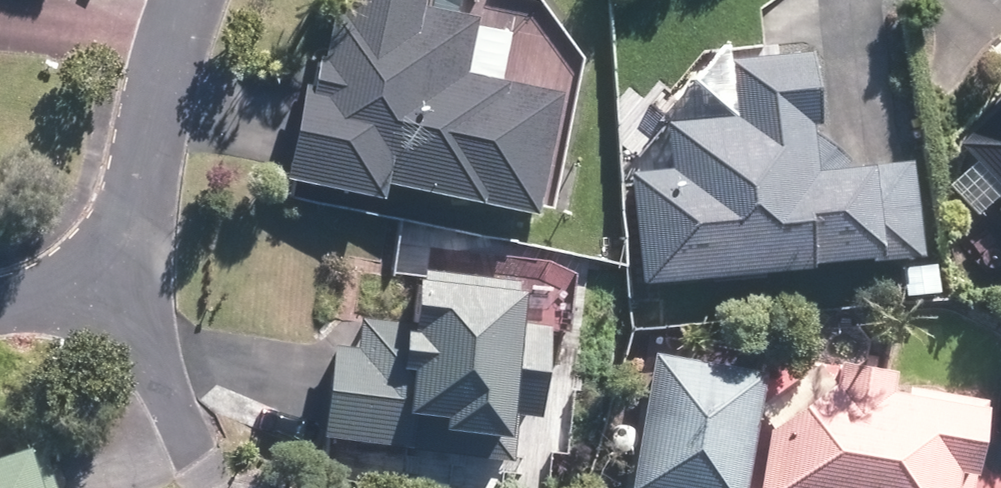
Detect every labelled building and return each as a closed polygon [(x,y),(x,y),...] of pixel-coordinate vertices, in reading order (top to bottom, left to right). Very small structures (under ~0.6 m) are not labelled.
[(333,53),(302,48),(278,181),(380,199),(384,180),(538,208),(559,96),(494,85),(506,19),(414,2),(414,0),(343,0),(333,53)] [(850,161),(812,135),(804,57),(722,65),(727,119),(670,124),(674,172),(627,176),(638,289),(929,260),(918,155),(850,161)] [(950,154),(1000,208),(1000,105),(950,154)] [(358,349),(332,347),(326,444),(513,455),(517,374),(545,376),(548,322),(515,320),(518,272),(414,266),(410,326),(360,323),(358,349)] [(657,353),(636,487),(745,487),(763,369),(657,353)] [(781,373),(765,487),(952,487),(955,467),(975,470),(984,400),(781,373)] [(34,439),(0,451),(0,487),(51,487),(34,439)]
